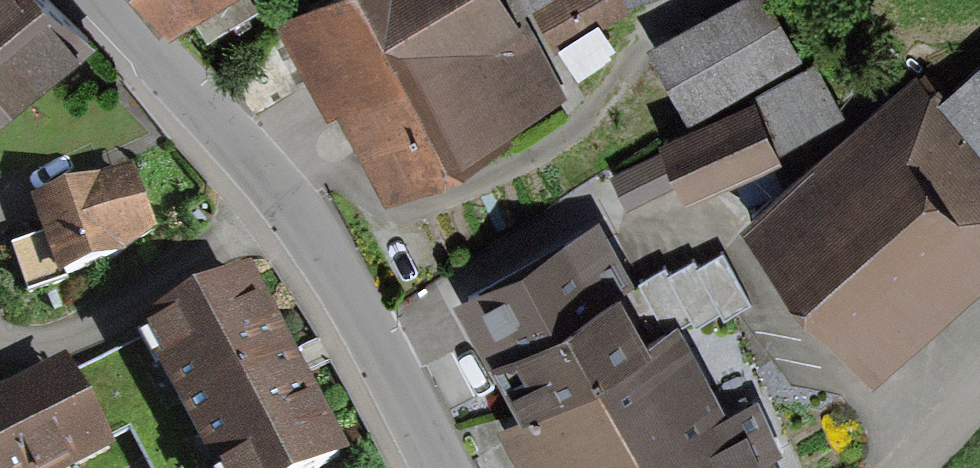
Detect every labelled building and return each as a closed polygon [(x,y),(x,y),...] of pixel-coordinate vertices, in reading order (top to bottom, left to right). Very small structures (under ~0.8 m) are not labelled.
[(33,0),(0,0),(0,126),(92,50),(33,0)] [(166,42),(236,0),(133,0),(166,42)] [(268,31),(320,118),(333,111),(391,208),(560,107),(496,0),(319,0),(268,31)] [(607,9),(631,0),(550,0),(575,68),(622,51),(607,9)] [(645,51),(689,127),(807,60),(772,0),(734,0),(645,51)] [(744,239),(884,385),(979,294),(979,136),(948,102),(919,72),(744,239)] [(948,102),(979,136),(979,72),(948,102)] [(756,108),(620,175),(646,228),(782,162),(756,108)] [(132,164),(32,195),(44,231),(13,243),(32,289),(69,277),(66,268),(126,248),(153,230),(132,164)] [(592,216),(463,295),(503,361),(611,295),(632,282),(592,216)] [(181,421),(206,467),(323,467),(344,457),(293,362),(242,266),(131,325),(181,421)] [(611,295),(503,361),(538,418),(646,352),(611,295)] [(520,430),(544,467),(780,467),(748,417),(759,411),(702,318),(646,352),(538,418),(520,430)] [(63,349),(0,383),(0,467),(62,467),(113,441),(63,349)]
